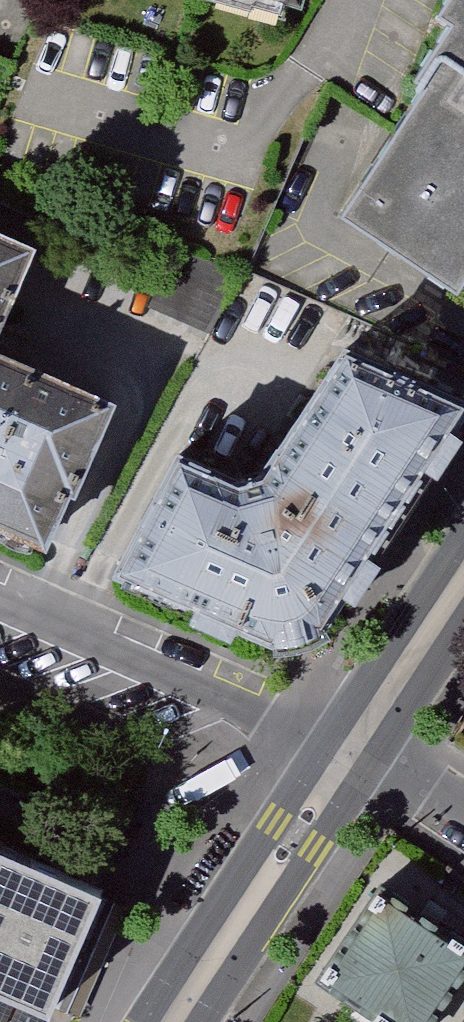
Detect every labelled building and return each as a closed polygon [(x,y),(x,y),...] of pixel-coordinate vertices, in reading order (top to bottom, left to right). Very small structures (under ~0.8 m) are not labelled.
[(346,216),(461,292),(463,288),(463,0),(448,0),(442,10),(455,18),(418,75),(430,83),(394,137),(398,139),(346,216)] [(0,235),(0,326),(33,249),(0,235)] [(375,545),(463,413),(463,407),(350,356),(273,476),(375,545)] [(47,550),(70,496),(76,499),(115,408),(0,358),(0,530),(47,550)] [(317,620),(375,545),(273,476),(242,485),(185,461),(122,577),(264,638),(291,633),(317,620)] [(0,850),(0,995),(53,1018),(106,895),(0,850)] [(381,892),(318,984),(374,1021),(422,1021),(463,960),(463,948),(424,921),(381,892)]
